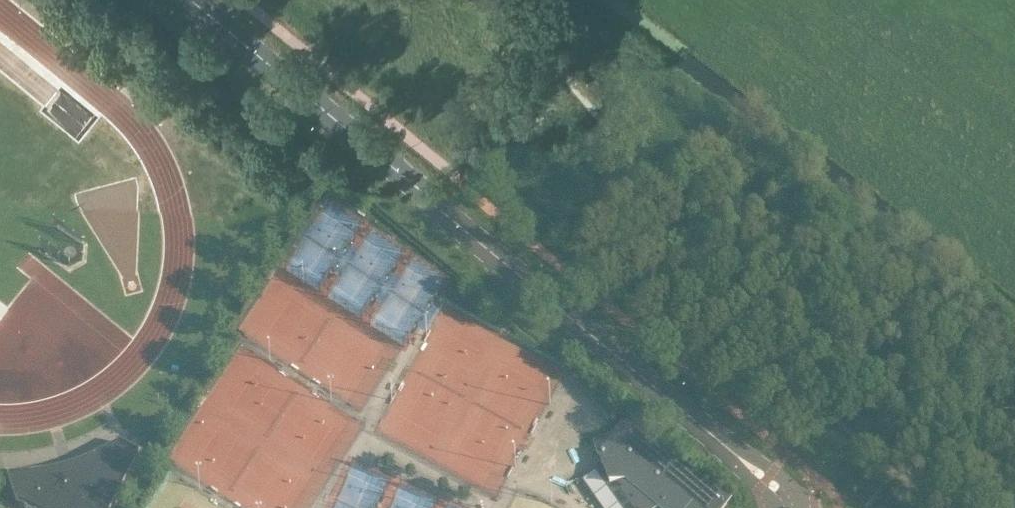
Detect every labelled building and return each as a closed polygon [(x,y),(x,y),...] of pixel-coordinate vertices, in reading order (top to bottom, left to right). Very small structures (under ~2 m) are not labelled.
[(609,482),(614,480),(634,507),(648,507),(658,501),(666,507),(719,507),(728,497),(628,413),(612,431),(593,439),(609,482)] [(28,507),(109,507),(139,449),(119,439),(102,449),(84,457),(65,463),(46,467),(26,470),(6,471),(16,502),(28,507)]
